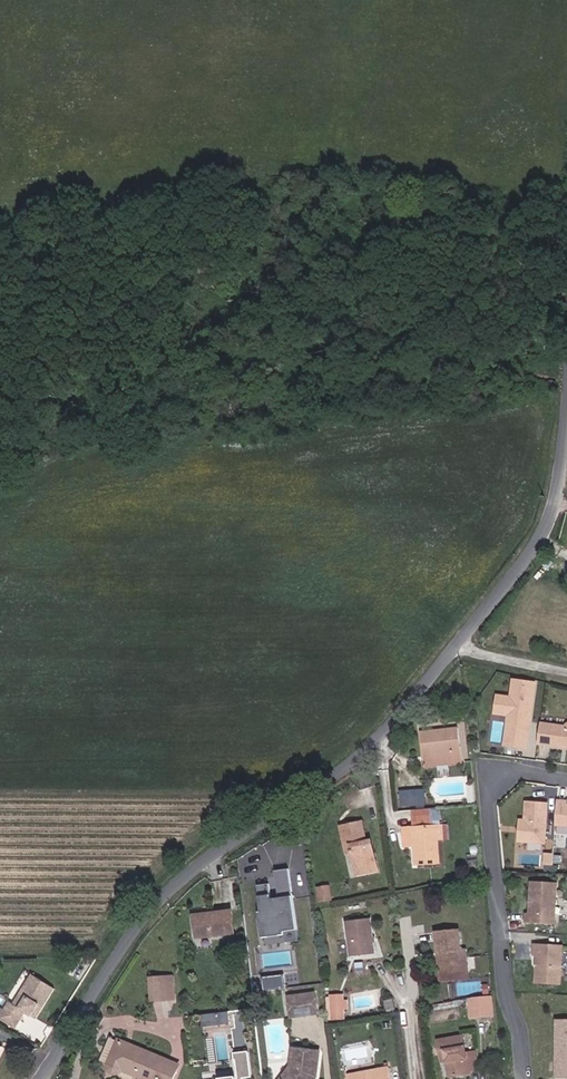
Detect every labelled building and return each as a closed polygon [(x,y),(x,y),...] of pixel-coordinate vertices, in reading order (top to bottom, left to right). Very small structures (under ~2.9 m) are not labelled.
[(528,735),(535,683),(514,681),(511,698),(498,696),(496,713),(509,715),(508,724),(520,726),(519,733),(528,735)] [(526,748),(528,735),(519,733),(520,726),(508,724),(505,745),(526,748)] [(541,724),(538,744),(563,747),(563,745),(566,746),(566,727),(541,724)] [(463,763),(459,728),(421,732),(424,758),(447,755),(448,765),(463,763)] [(448,765),(447,755),(424,758),(425,767),(448,765)] [(415,806),(414,792),(400,792),(401,806),(415,806)] [(566,805),(566,801),(557,800),(556,824),(566,825),(566,805)] [(545,843),(548,803),(526,801),(525,820),(519,820),(518,841),(545,843)] [(438,839),(437,826),(432,827),(431,809),(412,810),(413,828),(404,828),(405,846),(414,846),(416,864),(439,863),(438,839)] [(378,871),(372,841),(366,842),(363,822),(341,827),(345,846),(351,845),(352,853),(357,875),(378,871)] [(553,865),(554,853),(544,852),(543,864),(553,865)] [(298,930),(289,870),(276,872),(280,901),(272,902),(270,885),(258,886),(263,920),(260,920),(263,938),(285,935),(285,932),(298,930)] [(555,925),(557,883),(532,881),(530,913),(526,913),(526,923),(555,925)] [(332,900),(330,887),(318,888),(320,902),(332,900)] [(234,933),(232,911),(194,916),(197,938),(234,933)] [(374,952),(370,920),(347,923),(351,955),(374,952)] [(299,942),(298,930),(285,932),(285,935),(286,944),(299,942)] [(468,977),(466,949),(461,949),(459,931),(436,933),(438,952),(442,952),(444,971),(440,971),(441,979),(468,977)] [(560,983),(562,946),(535,945),(535,954),(538,955),(536,982),(560,983)] [(44,1007),(55,989),(33,974),(14,1004),(10,1002),(8,1006),(9,1007),(6,1011),(22,1020),(26,1013),(32,1017),(40,1004),(44,1007)] [(174,999),(173,977),(161,978),(163,1000),(174,999)] [(285,977),(266,978),(267,990),(286,988),(285,977)] [(163,1000),(161,978),(151,979),(152,1001),(163,1000)] [(318,1014),(315,993),(288,997),(291,1018),(318,1014)] [(343,1002),(343,996),(332,996),(332,1013),(344,1012),(343,1008),(343,1002)] [(494,1016),(492,997),(472,999),(473,1017),(494,1016)] [(36,1019),(44,1007),(40,1004),(32,1017),(36,1019)] [(204,1026),(232,1022),(230,1010),(203,1014),(204,1026)] [(556,1020),(555,1078),(566,1078),(566,1020),(556,1020)] [(478,1069),(476,1052),(467,1053),(466,1047),(465,1047),(463,1036),(439,1040),(441,1055),(446,1054),(447,1061),(450,1077),(466,1074),(465,1070),(470,1069),(470,1071),(478,1069)] [(180,1065),(119,1039),(119,1041),(110,1037),(100,1060),(109,1064),(109,1068),(109,1070),(111,1073),(113,1074),(117,1074),(119,1074),(121,1072),(123,1070),(144,1078),(174,1078),(180,1065)] [(317,1076),(320,1052),(293,1048),(291,1066),(281,1078),(315,1078),(317,1076)] [(242,1078),(252,1077),(249,1050),(231,1052),(233,1074),(216,1076),(217,1078),(243,1078),(242,1078)] [(390,1067),(347,1075),(348,1078),(392,1078),(390,1067)]
